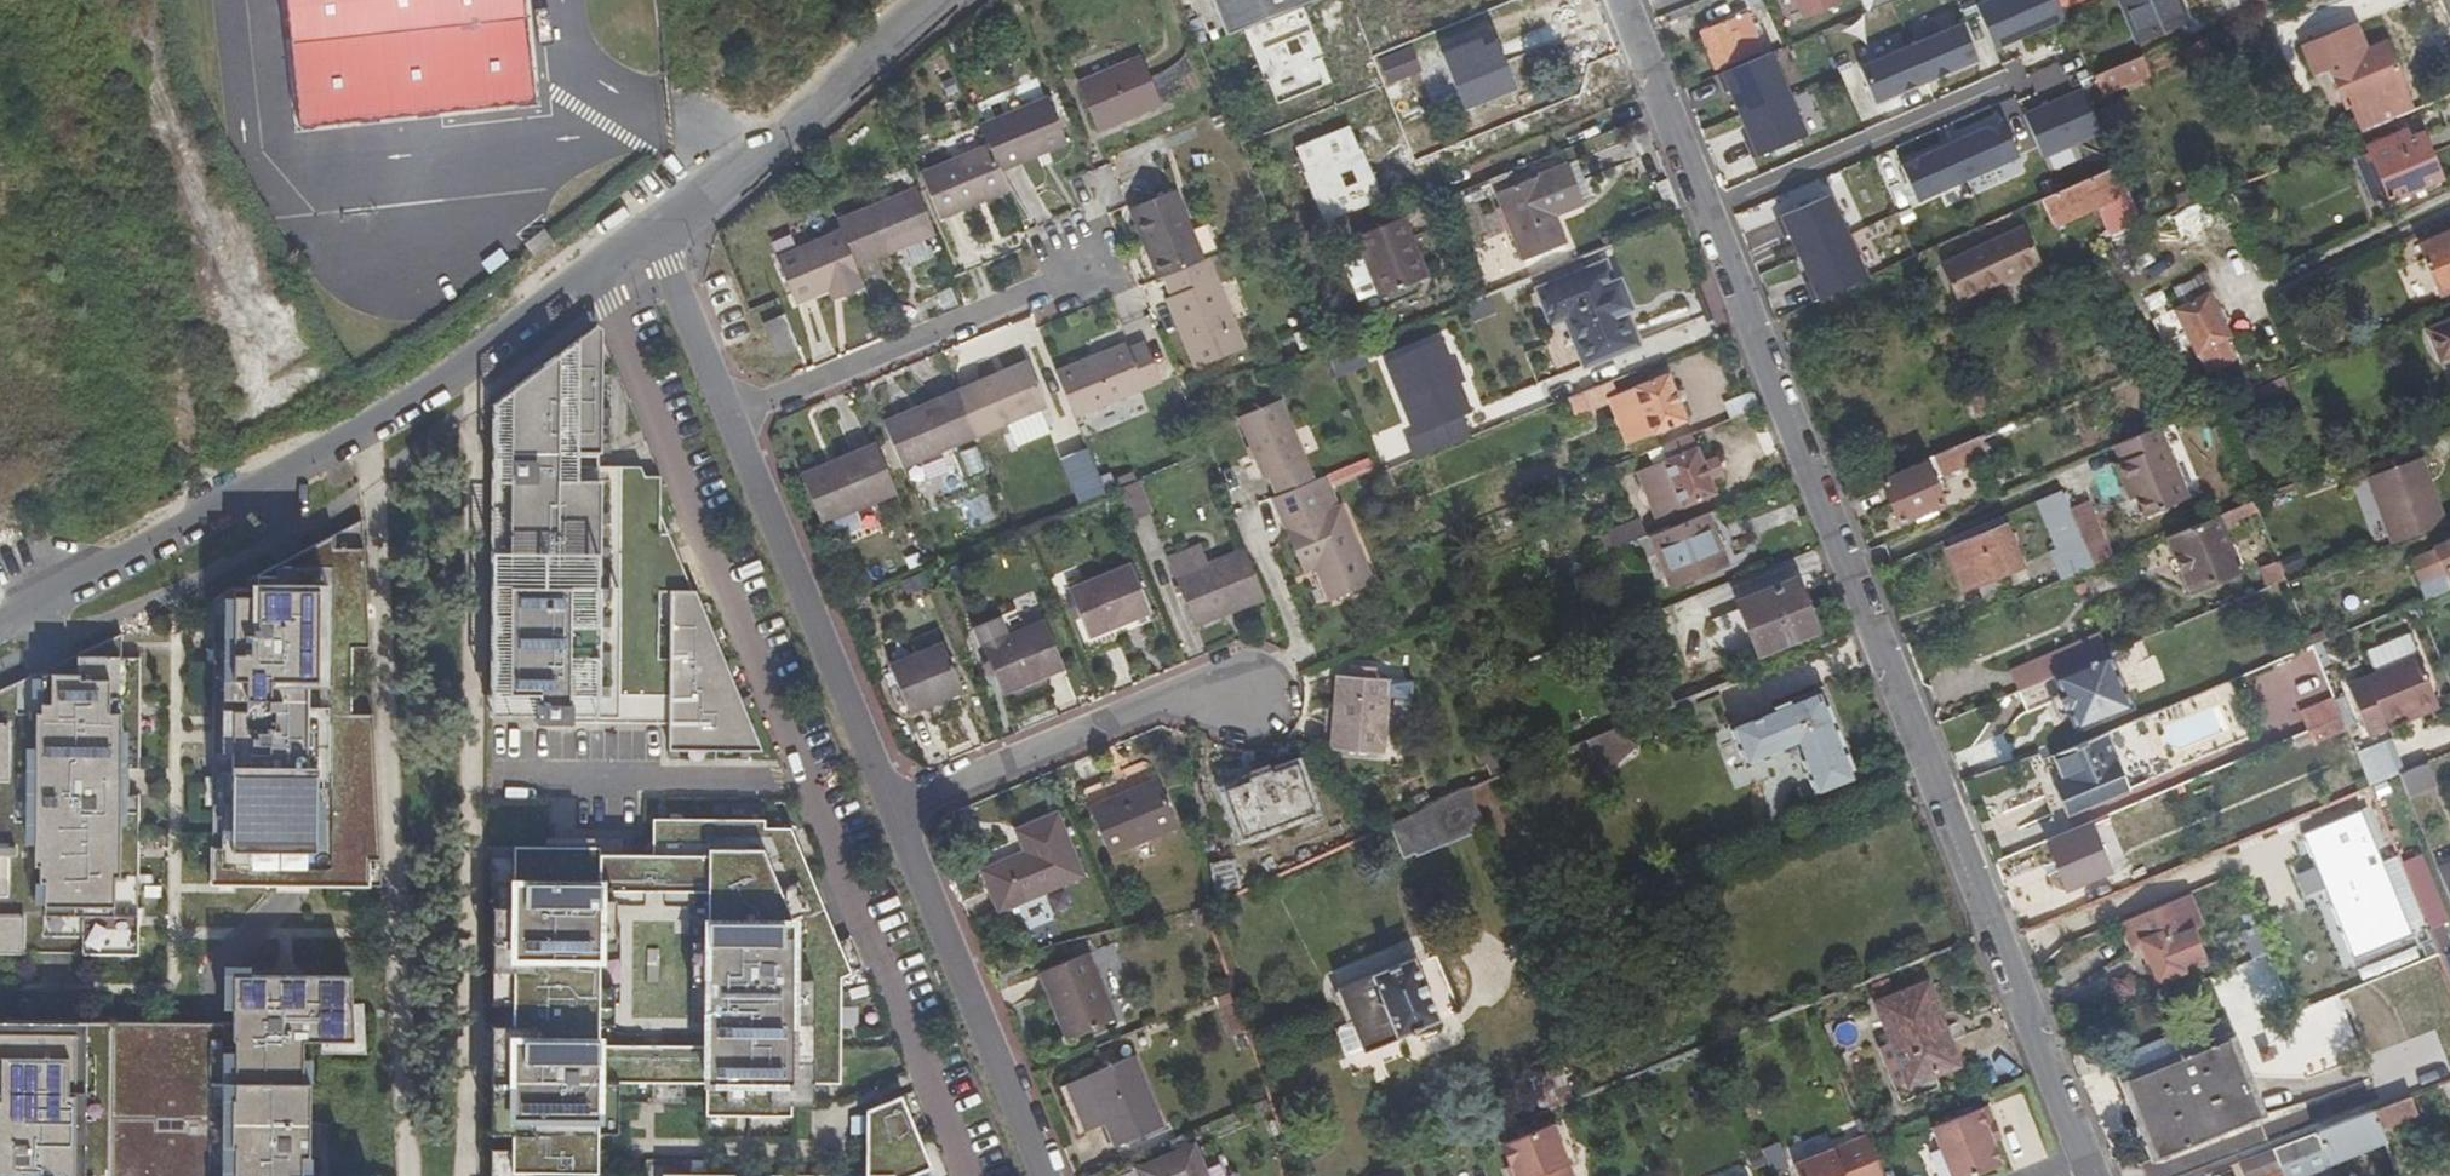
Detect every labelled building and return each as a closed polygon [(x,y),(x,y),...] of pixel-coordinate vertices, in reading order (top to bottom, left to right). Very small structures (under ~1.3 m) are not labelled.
[(536,100),(525,0),(282,0),(297,127),(536,100)] [(1314,0),(1208,0),(1223,36),(1314,0)] [(1794,24),(1836,6),(1833,0),(1784,0),(1794,24)] [(1990,50),(2060,20),(2056,11),(2052,0),(1986,0),(1971,6),(1990,50)] [(2056,11),(2082,0),(2052,0),(2056,11)] [(2115,7),(2131,45),(2181,24),(2171,0),(2132,0),(2115,7)] [(1745,16),(1700,33),(1714,69),(1759,50),(1745,16)] [(1978,63),(1962,24),(1861,67),(1878,106),(1978,63)] [(2345,109),(2357,134),(2408,111),(2399,88),(2402,85),(2383,41),(2362,50),(2351,26),(2298,49),(2309,75),(2323,69),(2340,109),(2345,109)] [(1441,52),(1461,106),(1511,87),(1495,41),(1482,45),(1478,38),(1441,52)] [(1382,84),(1416,71),(1406,45),(1372,59),(1382,84)] [(1747,160),(1806,135),(1771,53),(1712,78),(1747,160)] [(2138,57),(2092,76),(2099,95),(2146,76),(2138,57)] [(1135,59),(1079,83),(1097,126),(1154,103),(1135,59)] [(2079,87),(2019,113),(2039,159),(2098,133),(2079,87)] [(1042,95),(975,123),(983,140),(994,168),(1033,152),(1031,148),(1059,136),(1042,95)] [(2094,111),(2101,128),(2132,115),(2125,98),(2094,111)] [(1895,167),(1911,205),(2020,158),(2003,120),(1895,167)] [(2399,131),(2365,147),(2386,199),(2436,178),(2417,134),(2404,140),(2399,131)] [(1061,141),(1059,136),(1031,148),(1033,152),(1061,141)] [(994,168),(983,140),(914,168),(932,214),(973,198),(970,192),(999,180),(994,168)] [(2114,167),(2040,200),(2052,228),(2097,209),(2109,239),(2140,226),(2114,167)] [(1535,175),(1494,192),(1520,259),(1562,243),(1535,175)] [(970,192),(973,198),(1002,187),(999,180),(970,192)] [(909,187),(899,192),(914,231),(925,228),(919,211),(909,187)] [(848,264),(889,247),(886,241),(914,231),(899,192),(829,220),(831,225),(833,228),(848,264)] [(1125,210),(1154,282),(1162,278),(1199,262),(1197,258),(1170,193),(1125,210)] [(1828,193),(1771,217),(1808,301),(1864,277),(1828,193)] [(1398,217),(1351,237),(1374,295),(1422,275),(1398,217)] [(848,264),(833,228),(802,241),(764,257),(781,302),(820,288),(832,282),(836,292),(857,285),(848,264)] [(925,228),(914,231),(886,241),(889,247),(927,232),(925,228)] [(2022,229),(1942,267),(1949,284),(1958,304),(2038,265),(2022,229)] [(2418,246),(2438,293),(2449,289),(2449,231),(2418,246)] [(1560,318),(1575,363),(1635,344),(1606,255),(1526,281),(1541,325),(1560,318)] [(1232,325),(1205,260),(1199,262),(1162,278),(1169,299),(1182,332),(1176,334),(1192,370),(1242,350),(1232,325)] [(832,282),(820,288),(825,298),(836,292),(832,282)] [(2204,295),(2174,311),(2195,356),(2227,340),(2204,295)] [(1182,332),(1169,299),(1162,301),(1176,334),(1182,332)] [(1484,333),(1477,313),(1472,315),(1480,334),(1484,333)] [(1472,315),(1410,340),(1424,370),(1437,365),(1456,412),(1503,392),(1490,360),(1500,355),(1490,330),(1484,333),(1480,334),(1472,315)] [(796,347),(783,316),(765,323),(778,355),(796,347)] [(2422,332),(2434,360),(2449,353),(2449,320),(2422,332)] [(521,385),(510,393),(510,455),(595,454),(591,336),(561,363),(521,385)] [(561,363),(591,336),(577,337),(521,385),(561,363)] [(1121,343),(1051,372),(1070,416),(1135,390),(1158,381),(1142,343),(1125,349),(1121,343)] [(1022,358),(991,371),(993,374),(1024,362),(1022,358)] [(1508,390),(1495,358),(1490,360),(1503,392),(1508,390)] [(991,371),(952,388),(969,431),(1001,417),(1040,401),(1024,362),(993,374),(991,371)] [(1665,372),(1633,385),(1651,432),(1684,419),(1665,372)] [(1609,380),(1582,391),(1587,407),(1615,396),(1609,380)] [(946,444),(971,433),(969,431),(952,388),(916,403),(919,410),(881,427),(896,464),(946,444)] [(1586,402),(1582,391),(1567,396),(1572,408),(1586,402)] [(1267,478),(1275,497),(1310,483),(1300,458),(1289,432),(1276,401),(1235,417),(1261,480),(1267,478)] [(877,418),(881,427),(919,410),(916,403),(877,418)] [(1689,433),(1689,434),(1690,433),(1684,419),(1651,432),(1657,446),(1689,433)] [(2112,464),(2122,486),(2129,483),(2136,498),(2143,515),(2183,499),(2154,428),(2113,446),(2119,460),(2112,464)] [(1657,446),(1645,451),(1649,462),(1662,457),(1681,503),(1712,490),(1689,434),(1689,433),(1657,446)] [(1974,439),(1920,462),(1922,465),(1881,482),(1898,522),(1940,504),(1929,478),(1981,456),(1974,439)] [(815,518),(890,489),(870,441),(797,470),(815,518)] [(966,471),(983,466),(976,444),(960,449),(966,471)] [(1070,502),(1100,492),(1085,445),(1055,454),(1070,502)] [(596,476),(595,454),(510,455),(510,465),(536,465),(536,477),(596,476)] [(2416,456),(2410,459),(2421,486),(2427,483),(2416,456)] [(1367,459),(1322,478),(1325,485),(1370,466),(1367,459)] [(2365,475),(2389,542),(2440,523),(2427,483),(2421,486),(2410,459),(2365,475)] [(510,465),(510,599),(509,697),(546,695),(593,693),(594,714),(666,711),(668,742),(757,738),(654,513),(655,474),(596,476),(536,477),(536,465),(510,465)] [(1138,478),(1116,485),(1125,518),(1147,512),(1138,478)] [(1300,576),(1313,570),(1318,568),(1332,601),(1372,585),(1339,506),(1336,508),(1325,485),(1322,478),(1310,483),(1275,497),(1268,501),(1299,574),(1300,576)] [(2129,483),(2122,486),(2128,501),(2136,498),(2129,483)] [(2058,492),(2036,501),(2056,552),(2050,555),(2061,582),(2090,569),(2058,492)] [(2253,512),(2249,502),(2221,514),(2225,524),(2253,512)] [(2066,511),(2090,569),(2108,562),(2084,504),(2066,511)] [(1612,549),(1648,535),(1669,526),(1662,509),(1605,530),(1612,549)] [(1723,563),(1703,513),(1669,526),(1648,535),(1667,585),(1723,563)] [(1963,591),(2019,567),(1998,517),(1978,525),(1982,534),(1946,549),(1963,591)] [(2212,518),(2164,538),(2187,593),(2234,574),(2212,518)] [(346,649),(358,649),(364,649),(361,593),(357,521),(318,541),(246,579),(246,587),(230,587),(211,597),(208,881),(376,888),(373,828),(371,783),(369,742),(368,715),(345,717),(346,649)] [(2416,602),(2449,587),(2449,540),(2432,547),(2430,551),(2409,559),(2417,582),(2440,573),(2442,578),(2416,590),(2417,593),(2413,594),(2416,602)] [(1219,605),(1222,611),(1260,596),(1245,558),(1239,545),(1169,571),(1187,618),(1219,605)] [(2265,589),(2282,582),(2274,563),(2257,570),(2265,589)] [(1125,564),(1065,589),(1085,637),(1147,612),(1125,564)] [(1329,603),(1332,601),(1318,568),(1313,570),(1329,603)] [(1793,579),(1736,601),(1755,654),(1813,632),(1793,579)] [(1219,605),(1187,618),(1190,624),(1222,611),(1219,605)] [(969,624),(977,644),(998,693),(1058,667),(1039,620),(1001,635),(992,615),(969,624)] [(116,633),(75,654),(76,674),(34,675),(0,692),(0,952),(130,949),(134,791),(124,791),(125,764),(134,764),(137,653),(119,655),(116,633)] [(2034,661),(2042,680),(2051,676),(2052,675),(2095,658),(2106,653),(2108,653),(2100,633),(2034,661)] [(886,661),(905,709),(959,687),(940,640),(886,661)] [(2127,707),(2106,653),(2095,658),(2052,675),(2051,676),(2074,731),(2106,718),(2107,715),(2127,707)] [(1645,716),(1650,714),(1732,682),(1722,656),(1635,689),(1645,716)] [(2414,657),(2343,685),(2365,737),(2384,729),(2382,722),(2404,713),(2433,702),(2414,657)] [(2042,680),(2034,661),(2033,659),(2011,668),(2019,689),(2042,680)] [(1387,677),(1334,672),(1327,746),(1379,751),(1387,677)] [(1800,755),(1816,797),(1856,782),(1820,691),(1730,726),(1745,766),(1784,750),(1800,755)] [(1710,733),(1730,726),(1718,695),(1695,703),(1708,734),(1710,733)] [(2307,730),(2338,717),(2329,696),(2299,710),(2307,730)] [(2433,702),(2404,713),(2407,720),(2435,708),(2433,702)] [(1645,716),(1582,742),(1595,775),(1664,749),(1650,714),(1645,716)] [(2101,735),(2051,755),(2062,783),(2050,786),(2062,815),(2126,788),(2103,734),(2101,735)] [(2353,748),(2365,784),(2399,772),(2387,737),(2353,748)] [(1567,748),(1540,758),(1549,781),(1576,770),(1567,748)] [(2405,796),(2435,784),(2425,759),(2395,771),(2405,796)] [(1218,787),(1235,835),(1306,811),(1289,763),(1218,787)] [(1153,774),(1087,802),(1107,850),(1173,820),(1153,774)] [(1386,810),(1395,853),(1481,836),(1472,793),(1386,810)] [(580,1171),(593,1171),(593,1132),(594,1081),(669,1082),(703,1082),(703,1116),(732,1116),(761,1116),(788,1117),(788,1083),(834,1067),(834,1043),(834,960),(844,956),(786,811),(759,811),(759,803),(648,803),(648,838),(594,839),(594,832),(509,832),(508,955),(507,1051),(506,1079),(505,1169),(539,1170),(580,1171)] [(2299,835),(2350,959),(2410,937),(2357,811),(2299,835)] [(1016,850),(978,866),(994,907),(1077,873),(1052,814),(1008,833),(1016,850)] [(2083,826),(2046,843),(2064,889),(2103,872),(2083,826)] [(481,1175),(529,1175),(529,1170),(505,1169),(506,1079),(507,1051),(508,955),(509,832),(481,833),(481,1175)] [(1205,863),(1213,892),(1238,885),(1231,856),(1205,863)] [(2185,893),(2117,922),(2127,946),(2139,941),(2155,980),(2180,970),(2177,964),(2200,954),(2187,930),(2199,926),(2185,893)] [(2432,946),(2449,942),(2445,922),(2428,925),(2432,946)] [(2241,928),(2247,956),(2262,953),(2255,925),(2241,928)] [(1088,949),(1041,965),(1064,1032),(1111,1015),(1088,949)] [(1407,954),(1333,985),(1347,1024),(1344,1030),(1351,1048),(1358,1051),(1434,1017),(1407,954)] [(229,968),(224,1015),(230,1015),(234,973),(300,977),(301,972),(288,972),(229,968)] [(109,1018),(108,1175),(304,1175),(304,1163),(316,1163),(316,1129),(304,1130),(305,1087),(298,1087),(299,1046),(349,1043),(346,975),(301,972),(300,977),(234,973),(230,1015),(224,1015),(109,1018)] [(1873,1003),(1906,1084),(1955,1065),(1922,984),(1873,1003)] [(0,1020),(0,1175),(108,1175),(109,1018),(0,1020)] [(2122,1075),(2157,1156),(2258,1116),(2224,1033),(2122,1075)] [(1100,1119),(1109,1142),(1156,1123),(1127,1054),(1082,1072),(1062,1080),(1080,1127),(1100,1119)] [(594,1081),(593,1132),(614,1132),(614,1119),(614,1102),(650,1102),(669,1103),(669,1082),(594,1081)] [(2370,1110),(2377,1128),(2413,1115),(2418,1128),(2434,1120),(2425,1097),(2409,1102),(2407,1096),(2370,1110)] [(1991,1123),(2003,1118),(1994,1099),(1928,1127),(1948,1175),(1968,1175),(1998,1163),(1988,1140),(1983,1126),(1991,1123)] [(927,1162),(897,1103),(888,1106),(862,1117),(861,1175),(894,1175),(927,1162)] [(2370,1110),(2309,1133),(2317,1151),(2324,1165),(2383,1142),(2377,1128),(2370,1110)] [(1983,1126),(1988,1140),(1995,1136),(1991,1123),(1983,1126)] [(1504,1165),(1509,1175),(1567,1175),(1546,1125),(1496,1145),(1504,1165)] [(2309,1133),(2269,1148),(2277,1167),(2317,1151),(2309,1133)] [(1861,1136),(1790,1164),(1795,1175),(1878,1175),(1861,1136)] [(1130,1168),(1133,1175),(1200,1175),(1187,1144),(1130,1168)] [(2235,1161),(2242,1175),(2252,1175),(2277,1167),(2269,1148),(2235,1161)] [(1504,1165),(1500,1167),(1503,1175),(1509,1175),(1504,1165)]
